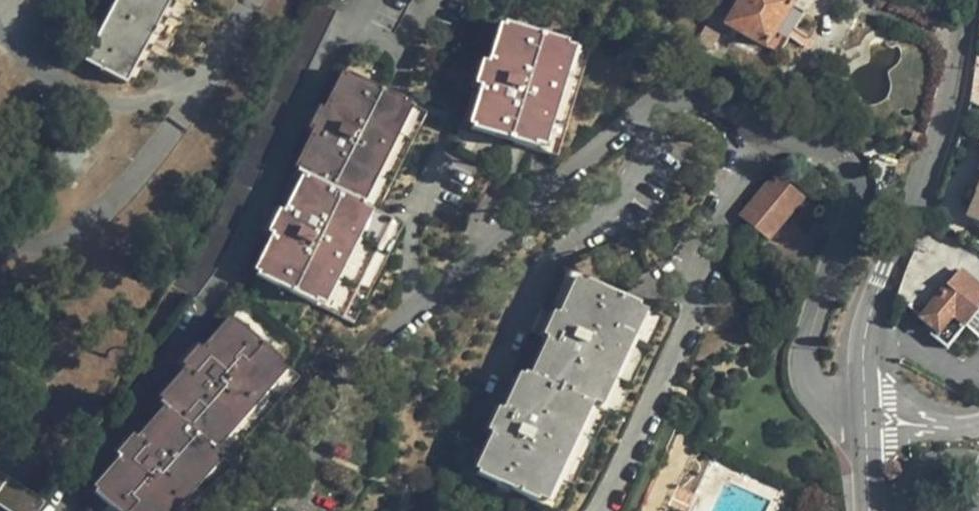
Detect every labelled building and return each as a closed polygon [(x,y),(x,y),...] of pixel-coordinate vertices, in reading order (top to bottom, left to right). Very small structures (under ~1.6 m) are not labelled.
[(94,42),(110,51),(100,68),(126,82),(170,0),(116,0),(94,42)] [(689,52),(705,59),(726,25),(767,50),(767,48),(778,55),(803,14),(793,8),(793,5),(785,0),(741,0),(733,12),(735,15),(733,17),(717,7),(689,52)] [(483,88),(471,127),(558,154),(591,48),(504,21),(491,61),(485,59),(477,87),(483,88)] [(85,60),(100,68),(110,51),(94,42),(85,60)] [(278,244),(261,280),(341,320),(391,221),(381,216),(431,116),(350,76),(331,113),(325,110),(312,136),(318,139),(300,175),(310,180),(292,216),(287,213),(273,241),(278,244)] [(776,179),(742,218),(770,241),(803,203),(776,179)] [(966,220),(978,226),(978,187),(975,195),(977,196),(966,220)] [(943,245),(937,259),(959,273),(961,271),(971,260),(943,245)] [(916,249),(907,269),(929,278),(937,259),(916,249)] [(929,278),(927,281),(942,293),(959,273),(937,259),(929,278)] [(920,321),(939,337),(936,341),(947,351),(978,310),(978,286),(961,271),(959,273),(942,293),(920,321)] [(476,474),(555,510),(562,510),(608,412),(616,416),(661,318),(578,279),(561,315),(557,313),(544,341),(549,343),(532,379),(523,375),(506,411),(502,409),(488,438),(492,439),(476,474)] [(95,492),(116,510),(179,510),(223,462),(219,459),(295,375),(233,319),(205,350),(202,347),(181,369),(186,373),(159,403),(166,410),(140,439),(137,437),(117,458),(122,462),(95,492)] [(45,503),(0,472),(0,505),(9,510),(39,510),(45,503)]
